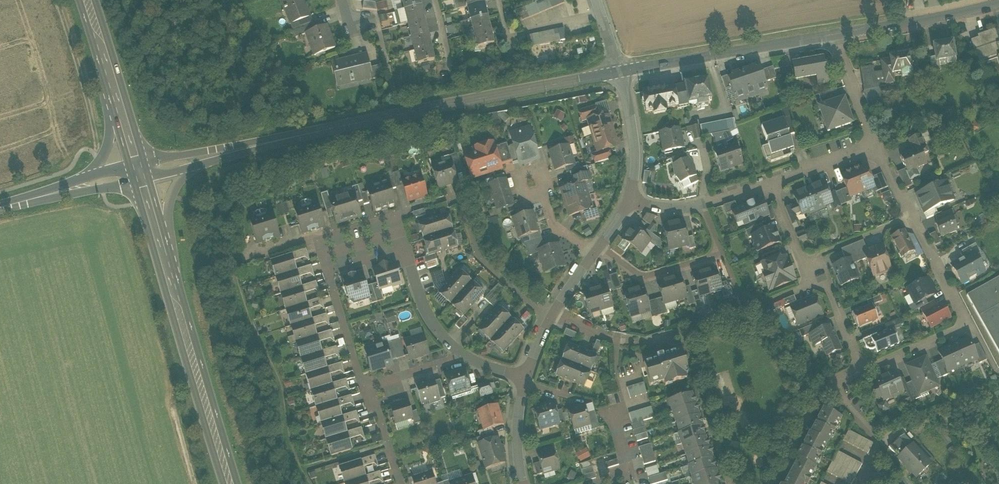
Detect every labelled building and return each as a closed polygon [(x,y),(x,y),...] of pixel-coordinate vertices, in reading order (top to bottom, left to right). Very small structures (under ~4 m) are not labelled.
[(293,23),(298,21),(309,16),(303,0),(281,0),(285,9),(287,8),(293,23)] [(388,8),(386,0),(375,3),(377,11),(388,8)] [(388,8),(388,10),(394,9),(392,0),(387,0),(386,0),(388,8)] [(402,0),(392,0),(394,9),(395,13),(405,10),(402,0)] [(420,0),(402,0),(405,10),(421,6),(420,0)] [(468,7),(466,0),(455,0),(458,9),(468,7)] [(535,3),(539,13),(546,11),(542,0),(541,0),(535,2),(535,3)] [(546,11),(552,8),(549,0),(542,0),(546,11)] [(552,8),(558,6),(556,0),(549,0),(552,8)] [(363,9),(377,11),(375,3),(375,2),(364,1),(363,9)] [(487,16),(484,3),(468,7),(471,20),(487,16)] [(535,3),(530,5),(534,16),(539,13),(535,3)] [(530,5),(525,7),(529,18),(534,16),(530,5)] [(424,19),(421,6),(405,10),(408,23),(424,19)] [(525,7),(520,9),(524,20),(529,18),(525,7)] [(519,22),(524,20),(520,9),(515,11),(519,22)] [(408,23),(405,10),(395,13),(398,26),(408,23)] [(452,23),(450,15),(444,16),(446,24),(452,23)] [(298,21),(300,27),(313,22),(311,16),(309,16),(298,21)] [(487,16),(471,20),(474,34),(491,30),(487,16)] [(428,33),(424,19),(408,23),(411,37),(428,33)] [(469,35),(474,34),(471,20),(461,23),(465,36),(469,35)] [(293,30),(300,27),(298,21),(293,23),(290,24),(293,30)] [(316,29),(313,22),(300,27),(303,34),(306,33),(309,32),(316,29)] [(310,45),(315,55),(335,47),(331,37),(330,37),(326,25),(316,29),(309,32),(313,44),(310,45)] [(454,26),(447,27),(449,34),(456,33),(454,26)] [(296,37),(303,34),(300,27),(293,30),(296,37)] [(474,34),(475,38),(478,47),(479,47),(494,43),(491,30),(474,34)] [(997,33),(996,34),(995,30),(984,34),(984,36),(971,41),(978,61),(998,54),(998,38),(997,33)] [(389,33),(383,35),(384,41),(391,40),(389,33)] [(431,46),(428,33),(411,37),(413,44),(414,50),(431,46)] [(413,44),(411,37),(403,39),(405,46),(413,44)] [(481,51),(479,47),(478,47),(475,38),(470,40),(473,53),(481,51)] [(946,59),(947,65),(956,64),(953,42),(934,45),(935,57),(936,61),(939,61),(946,59)] [(434,60),(431,46),(414,50),(417,64),(421,63),(428,62),(434,60)] [(907,51),(908,54),(908,53),(911,70),(917,69),(914,50),(907,51)] [(889,57),(890,60),(892,74),(893,74),(901,72),(902,77),(912,76),(911,70),(908,53),(908,54),(889,57)] [(353,79),(353,82),(371,78),(369,70),(371,69),(370,68),(367,56),(333,64),(335,73),(338,73),(340,82),(353,79)] [(929,58),(931,68),(940,66),(939,61),(936,61),(935,57),(929,58)] [(492,60),(487,58),(483,64),(488,67),(492,60)] [(817,76),(818,85),(828,83),(825,66),(823,66),(822,59),(801,62),(801,64),(803,76),(804,76),(814,74),(817,76)] [(894,83),(893,74),(892,74),(890,60),(881,61),(881,62),(882,61),(883,68),(882,69),(883,72),(885,84),(894,83)] [(428,62),(421,63),(423,71),(430,69),(428,62)] [(793,66),(796,80),(805,78),(804,76),(803,76),(801,64),(793,66)] [(382,65),(370,68),(371,69),(369,70),(371,78),(371,80),(385,77),(382,65)] [(773,67),(767,69),(771,80),(777,79),(773,67)] [(861,69),(862,76),(873,74),(872,67),(861,69)] [(752,68),(748,69),(756,93),(767,89),(765,82),(761,71),(760,68),(756,70),(753,70),(752,68)] [(746,96),(756,93),(748,69),(745,70),(746,73),(743,74),(739,75),(746,96)] [(765,82),(771,80),(767,69),(761,71),(765,82)] [(735,100),(746,96),(739,75),(738,72),(734,74),(735,76),(732,77),(728,79),(731,88),(735,100)] [(885,84),(883,72),(875,74),(877,87),(885,85),(885,84)] [(338,73),(335,73),(338,86),(353,82),(353,79),(340,82),(338,73)] [(862,76),(864,89),(877,87),(875,74),(875,73),(873,74),(862,76)] [(285,76),(279,79),(284,88),(290,85),(285,76)] [(721,78),(725,90),(731,88),(728,79),(727,76),(721,78)] [(708,80),(685,84),(689,105),(690,104),(697,103),(698,108),(708,106),(707,101),(711,100),(708,80)] [(688,105),(689,105),(685,84),(684,84),(685,86),(674,89),(674,87),(672,87),(673,88),(665,89),(665,88),(642,93),(643,98),(646,100),(647,105),(645,107),(646,113),(654,111),(656,109),(663,108),(665,109),(677,107),(677,105),(688,103),(688,105)] [(735,100),(731,88),(725,90),(729,102),(735,100)] [(864,94),(871,111),(883,109),(880,88),(865,91),(864,94)] [(819,95),(823,106),(840,101),(836,90),(819,95)] [(820,107),(828,131),(852,123),(844,99),(840,101),(823,106),(820,107)] [(606,102),(595,106),(598,116),(607,113),(609,113),(606,102)] [(579,111),(582,121),(588,119),(598,116),(595,106),(579,111)] [(565,114),(557,110),(553,118),(561,122),(565,114)] [(510,118),(504,113),(499,118),(505,123),(510,118)] [(588,119),(593,136),(612,130),(607,113),(598,116),(588,119)] [(788,133),(789,135),(795,133),(789,117),(784,119),(788,133)] [(964,121),(970,132),(978,128),(972,117),(964,121)] [(702,136),(711,135),(729,131),(737,129),(738,129),(735,119),(700,125),(702,136)] [(768,145),(768,146),(771,156),(794,148),(790,138),(789,135),(788,133),(784,119),(782,120),(782,119),(763,126),(761,127),(766,140),(768,145)] [(692,127),(694,136),(701,135),(699,125),(692,127)] [(519,162),(518,162),(519,165),(540,159),(530,127),(509,133),(512,145),(514,145),(511,135),(527,130),(531,142),(533,141),(538,157),(519,163),(519,162)] [(662,144),(664,152),(680,148),(683,147),(679,129),(676,129),(661,132),(663,144),(662,144)] [(739,134),(737,129),(729,131),(732,138),(739,134)] [(519,162),(519,163),(538,157),(533,141),(531,142),(527,130),(511,135),(514,145),(519,162)] [(617,146),(612,130),(593,136),(598,152),(608,149),(617,146)] [(711,135),(717,147),(720,145),(726,143),(733,139),(732,138),(729,131),(711,135)] [(927,132),(920,135),(924,144),(931,141),(927,132)] [(909,140),(914,151),(925,146),(924,144),(920,135),(909,140)] [(573,137),(564,139),(566,145),(575,143),(573,137)] [(447,140),(443,147),(449,151),(453,144),(447,140)] [(464,154),(471,177),(493,170),(492,167),(499,165),(500,168),(502,168),(501,164),(495,146),(493,141),(483,144),(485,148),(473,151),(464,154)] [(501,164),(512,161),(508,146),(507,142),(495,146),(501,164)] [(512,145),(508,146),(512,161),(513,164),(518,162),(519,162),(514,145),(512,145)] [(715,152),(721,170),(729,167),(728,165),(733,163),(734,166),(742,163),(736,145),(728,148),(722,150),(715,152)] [(550,151),(555,170),(565,167),(574,164),(572,157),(571,157),(567,146),(550,151)] [(794,150),(794,148),(771,156),(768,146),(762,148),(766,159),(771,162),(792,155),(794,150)] [(906,169),(908,175),(916,171),(915,169),(926,164),(923,156),(928,153),(925,146),(914,151),(900,156),(906,169)] [(592,154),(595,164),(611,159),(608,149),(598,152),(592,154)] [(671,159),(673,165),(687,158),(685,153),(671,159)] [(451,162),(455,173),(462,171),(457,154),(449,156),(450,162),(451,162)] [(681,183),(684,189),(698,182),(696,177),(696,176),(694,166),(688,158),(687,158),(673,165),(672,165),(674,175),(681,183)] [(432,168),(438,188),(457,182),(455,173),(451,162),(450,162),(450,164),(444,166),(443,164),(432,168)] [(565,167),(567,173),(569,172),(580,169),(578,163),(574,164),(565,167)] [(865,166),(859,169),(856,170),(855,169),(852,170),(861,193),(873,188),(874,187),(870,178),(865,166)] [(569,172),(571,178),(586,174),(586,175),(588,174),(589,174),(586,167),(580,169),(569,172)] [(329,177),(326,168),(320,170),(322,179),(329,177)] [(898,172),(905,188),(912,185),(910,180),(910,179),(908,175),(906,169),(898,172)] [(852,170),(849,172),(849,173),(847,174),(841,176),(846,188),(850,197),(861,193),(852,170)] [(401,181),(400,175),(398,171),(392,173),(393,177),(396,187),(403,185),(401,181)] [(643,183),(649,184),(651,172),(644,171),(643,183)] [(908,175),(910,179),(918,176),(916,171),(908,175)] [(561,189),(565,203),(588,196),(588,194),(584,182),(588,181),(586,175),(586,174),(571,178),(574,185),(561,189)] [(594,192),(588,174),(586,175),(588,181),(584,182),(588,194),(594,192)] [(873,188),(875,192),(888,187),(883,178),(881,174),(870,178),(874,187),(873,188)] [(299,185),(297,177),(290,179),(292,187),(299,185)] [(396,188),(396,187),(393,177),(387,179),(388,181),(390,190),(396,188)] [(427,196),(421,178),(414,180),(413,178),(401,181),(403,185),(408,202),(427,196)] [(489,184),(497,209),(513,204),(505,179),(489,184)] [(368,192),(374,212),(395,205),(390,190),(388,181),(379,184),(380,188),(368,192)] [(814,187),(808,189),(817,212),(817,211),(825,208),(824,206),(831,203),(832,203),(828,195),(823,181),(813,185),(814,187)] [(916,195),(924,213),(935,208),(954,200),(946,182),(916,195)] [(357,203),(362,201),(360,194),(358,186),(352,187),(354,193),(357,203)] [(846,188),(835,193),(840,206),(852,201),(850,197),(846,188)] [(875,192),(873,188),(861,193),(864,200),(876,195),(875,192)] [(816,212),(817,212),(808,189),(793,195),(797,205),(800,212),(801,215),(808,212),(809,214),(816,211),(816,212)] [(884,199),(892,196),(889,190),(881,194),(884,199)] [(321,194),(326,211),(332,210),(329,201),(330,201),(327,192),(321,194)] [(365,193),(360,194),(362,201),(364,205),(369,203),(366,192),(365,193)] [(841,207),(840,206),(835,193),(835,192),(828,195),(832,203),(831,203),(834,210),(841,207)] [(354,193),(342,197),(349,220),(361,216),(357,203),(354,193)] [(592,208),(588,196),(565,203),(569,216),(583,212),(592,209),(592,208)] [(336,224),(349,220),(342,197),(330,201),(329,201),(332,210),(336,224)] [(731,212),(735,221),(744,218),(747,224),(768,215),(769,215),(766,208),(763,200),(754,203),(753,202),(746,205),(746,206),(738,209),(731,212)] [(294,208),(302,234),(325,227),(317,201),(311,203),(311,204),(310,205),(302,208),(300,207),(294,208)] [(435,206),(437,211),(448,208),(447,202),(435,206)] [(723,206),(727,214),(731,212),(738,209),(735,202),(723,206)] [(827,213),(834,210),(831,203),(824,206),(825,208),(827,213)] [(279,216),(285,215),(281,204),(276,206),(279,216)] [(795,214),(800,212),(797,205),(792,207),(795,214)] [(768,215),(771,221),(774,220),(775,216),(771,206),(766,208),(769,215),(768,215)] [(785,208),(792,225),(798,222),(795,214),(792,207),(792,206),(785,208)] [(583,212),(586,221),(599,217),(596,207),(592,208),(592,209),(583,212)] [(817,212),(820,219),(828,215),(827,213),(825,208),(817,211),(817,212)] [(924,213),(927,219),(938,214),(935,208),(924,213)] [(412,213),(414,219),(426,215),(424,209),(412,213)] [(952,209),(941,214),(944,220),(950,217),(951,218),(955,216),(952,209)] [(249,218),(257,244),(280,237),(272,211),(266,213),(266,214),(266,213),(265,215),(257,217),(255,217),(255,216),(249,218)] [(519,229),(522,237),(528,235),(539,232),(539,231),(538,231),(534,220),(536,220),(533,211),(513,217),(517,229),(519,229)] [(820,219),(817,212),(816,212),(816,211),(809,214),(812,222),(820,219)] [(418,223),(429,256),(435,254),(458,247),(454,236),(447,214),(418,223)] [(642,219),(651,226),(653,224),(658,216),(651,215),(646,214),(642,219)] [(941,214),(933,217),(936,224),(944,220),(941,214)] [(517,238),(522,237),(519,229),(517,229),(513,217),(511,217),(517,238)] [(956,231),(954,226),(951,218),(950,217),(944,220),(936,224),(941,237),(956,231)] [(683,222),(673,224),(679,247),(689,245),(687,238),(686,235),(687,234),(686,229),(685,229),(683,222)] [(651,226),(648,231),(652,234),(657,227),(653,224),(651,226)] [(669,249),(679,247),(673,224),(663,226),(665,233),(664,234),(665,239),(666,239),(669,249)] [(745,231),(748,239),(752,237),(765,231),(762,225),(745,231)] [(589,228),(582,232),(586,238),(592,234),(589,228)] [(623,240),(630,245),(640,253),(649,241),(643,236),(632,228),(623,240)] [(755,250),(758,251),(780,242),(774,228),(765,231),(752,237),(755,244),(753,246),(755,250)] [(649,241),(663,251),(661,240),(652,234),(648,231),(647,230),(643,236),(649,241)] [(804,230),(796,234),(799,242),(807,239),(804,230)] [(891,237),(902,258),(903,257),(914,251),(914,250),(906,234),(904,231),(891,237)] [(528,235),(530,241),(541,237),(539,232),(528,235)] [(934,232),(929,235),(934,246),(940,243),(934,232)] [(454,236),(458,247),(464,245),(461,234),(454,236)] [(906,234),(914,250),(919,247),(913,236),(906,234)] [(612,251),(621,257),(625,253),(624,252),(618,248),(623,240),(618,236),(611,246),(612,251)] [(689,245),(690,249),(695,248),(693,236),(687,238),(689,245)] [(545,248),(541,237),(530,241),(524,243),(528,256),(539,253),(538,250),(545,248)] [(624,252),(630,245),(623,240),(618,248),(624,252)] [(863,241),(852,245),(859,262),(866,259),(864,253),(867,252),(863,241)] [(539,253),(545,272),(565,266),(558,244),(545,248),(538,250),(539,253)] [(960,253),(963,259),(974,253),(975,256),(980,253),(975,244),(960,253)] [(853,265),(859,262),(852,245),(841,250),(846,261),(850,259),(853,265)] [(866,259),(874,277),(890,271),(880,247),(867,252),(864,253),(866,259)] [(917,257),(918,257),(923,255),(919,247),(914,250),(914,251),(917,257)] [(762,256),(764,263),(775,259),(776,261),(782,258),(778,249),(762,256)] [(295,253),(297,260),(308,256),(306,250),(295,253)] [(914,251),(903,257),(907,263),(917,257),(914,251)] [(276,276),(276,277),(296,271),(293,261),(297,260),(295,253),(271,261),(274,271),(276,270),(278,276),(276,276)] [(976,274),(983,270),(975,256),(974,253),(963,259),(957,262),(958,264),(952,268),(962,284),(977,276),(976,274)] [(426,263),(437,259),(435,254),(429,256),(424,257),(426,263)] [(769,284),(771,290),(795,280),(791,271),(789,272),(787,267),(789,266),(786,257),(782,258),(776,261),(775,259),(764,263),(755,267),(759,276),(762,275),(763,277),(764,279),(765,281),(767,282),(769,284)] [(439,265),(437,259),(426,263),(428,269),(439,265)] [(841,286),(848,284),(849,285),(850,285),(852,283),(852,282),(859,279),(853,265),(850,259),(846,261),(833,266),(836,275),(837,274),(839,277),(837,278),(841,286)] [(378,283),(379,289),(380,289),(393,285),(393,287),(401,284),(394,263),(388,265),(387,263),(379,266),(380,268),(373,270),(378,283)] [(300,269),(302,276),(313,272),(311,266),(300,269)] [(300,269),(296,271),(276,277),(279,287),(281,287),(283,292),(281,293),(301,287),(298,277),(302,276),(300,269)] [(716,269),(704,272),(710,293),(721,289),(722,289),(720,284),(716,269)] [(430,275),(432,281),(444,277),(442,271),(430,275)] [(447,301),(463,316),(484,294),(472,283),(459,271),(438,293),(447,301)] [(605,284),(611,282),(609,276),(607,271),(602,272),(605,284)] [(350,302),(354,304),(369,299),(370,299),(366,287),(362,272),(343,279),(345,286),(343,287),(346,297),(348,296),(350,302)] [(704,295),(710,293),(704,272),(693,276),(697,291),(699,296),(704,295)] [(617,274),(609,276),(611,282),(614,291),(621,289),(617,274)] [(680,276),(669,280),(675,300),(686,297),(684,288),(680,276)] [(445,283),(444,277),(432,281),(434,286),(445,283)] [(979,317),(998,306),(998,277),(967,295),(979,317)] [(472,283),(484,294),(489,289),(477,278),(472,283)] [(664,304),(675,300),(669,280),(658,283),(662,298),(664,304)] [(933,288),(931,287),(929,286),(926,280),(912,287),(910,287),(907,288),(906,291),(908,295),(911,296),(915,304),(925,299),(935,294),(935,292),(933,288)] [(305,286),(307,292),(318,289),(316,282),(305,286)] [(721,289),(724,298),(733,295),(731,289),(726,282),(720,284),(722,289),(721,289)] [(378,283),(372,285),(377,302),(384,300),(380,289),(379,289),(378,283)] [(370,304),(377,302),(372,285),(366,287),(370,299),(369,299),(370,304)] [(305,286),(301,287),(281,293),(284,303),(287,303),(288,308),(286,309),(286,310),(306,303),(303,293),(307,292),(305,286)] [(689,305),(695,304),(692,293),(690,286),(684,288),(686,297),(689,305)] [(606,287),(595,290),(601,311),(612,307),(606,287)] [(643,288),(634,291),(640,313),(650,311),(650,310),(648,302),(647,301),(648,299),(647,295),(645,294),(643,288)] [(485,299),(489,303),(497,294),(493,290),(485,299)] [(590,314),(601,311),(595,290),(584,294),(590,314)] [(631,316),(640,313),(634,291),(624,294),(626,300),(625,301),(626,306),(628,306),(631,316)] [(697,291),(692,293),(695,304),(696,309),(703,307),(699,296),(697,291)] [(447,301),(438,293),(434,298),(442,306),(447,301)] [(501,298),(497,294),(489,303),(493,307),(501,298)] [(707,306),(704,295),(699,296),(703,307),(707,306)] [(904,297),(909,307),(915,304),(911,296),(908,295),(904,297)] [(783,301),(785,306),(796,302),(794,296),(783,301)] [(867,301),(869,306),(873,305),(877,303),(882,301),(880,296),(867,301)] [(310,302),(312,308),(323,305),(321,298),(310,302)] [(662,298),(656,300),(661,315),(667,313),(666,311),(664,304),(662,298)] [(795,319),(797,325),(822,315),(815,298),(803,303),(803,302),(790,307),(795,319)] [(912,313),(920,309),(927,305),(928,304),(925,299),(915,304),(909,307),(912,313)] [(566,309),(575,314),(578,309),(574,307),(576,303),(571,300),(566,309)] [(652,318),(661,315),(656,300),(648,302),(650,310),(650,311),(652,318)] [(677,307),(675,300),(664,304),(666,311),(677,307)] [(785,306),(783,301),(770,306),(772,311),(785,306)] [(934,301),(928,304),(927,305),(930,310),(937,306),(934,301)] [(310,302),(306,303),(286,310),(289,320),(292,319),(293,324),(291,325),(291,326),(311,319),(308,310),(312,308),(310,302)] [(882,316),(877,303),(873,305),(878,318),(882,316)] [(924,313),(931,327),(949,318),(942,304),(937,306),(930,310),(924,313)] [(327,307),(329,315),(336,313),(333,305),(327,307)] [(852,314),(858,328),(878,320),(878,318),(873,305),(869,306),(852,314)] [(930,310),(927,305),(920,309),(922,314),(924,313),(930,310)] [(979,317),(998,353),(998,306),(979,317)] [(478,329),(503,353),(524,330),(498,307),(478,329)] [(612,307),(601,311),(603,316),(603,317),(614,314),(612,307)] [(795,319),(790,307),(784,309),(789,322),(795,319)] [(601,311),(590,314),(592,319),(603,316),(601,311)] [(650,311),(640,313),(643,321),(652,318),(650,311)] [(393,312),(385,316),(388,324),(396,321),(393,312)] [(381,313),(374,315),(376,322),(383,320),(381,313)] [(633,324),(643,321),(640,313),(631,316),(633,324)] [(315,318),(317,325),(328,321),(326,315),(315,318)] [(370,324),(376,322),(374,315),(368,317),(370,324)] [(455,325),(460,329),(468,320),(463,316),(455,325)] [(315,318),(311,319),(291,326),(294,336),(297,335),(298,341),(296,341),(296,342),(316,336),(313,326),(317,325),(315,318)] [(893,329),(893,330),(899,328),(903,327),(900,319),(896,320),(898,326),(893,328),(893,329)] [(885,325),(887,330),(893,328),(898,326),(896,320),(885,325)] [(800,333),(802,338),(809,335),(818,331),(815,324),(799,331),(800,333)] [(465,334),(470,338),(478,329),(473,325),(465,334)] [(821,344),(826,357),(841,351),(833,330),(830,331),(829,327),(826,328),(818,331),(809,335),(814,347),(821,344)] [(412,340),(423,336),(421,328),(409,332),(412,339),(412,340)] [(863,340),(865,347),(867,349),(870,350),(873,350),(875,349),(876,353),(899,344),(898,342),(893,330),(893,329),(893,328),(887,330),(883,332),(884,334),(877,336),(876,335),(863,340)] [(904,340),(899,328),(893,330),(898,342),(904,340)] [(564,334),(574,339),(577,333),(566,329),(564,334)] [(371,330),(363,333),(365,338),(373,336),(371,330)] [(320,334),(322,341),(333,338),(331,331),(320,334)] [(802,338),(800,333),(794,336),(798,345),(803,342),(802,338)] [(320,334),(316,336),(296,342),(299,352),(302,351),(303,357),(301,358),(321,352),(318,342),(322,341),(320,334)] [(386,343),(392,342),(390,336),(381,338),(383,344),(386,343)] [(404,341),(410,360),(429,354),(423,336),(412,340),(412,339),(404,341)] [(399,339),(392,342),(397,359),(405,357),(399,339)] [(968,339),(953,346),(962,366),(976,359),(977,359),(972,348),(968,339)] [(592,352),(598,354),(602,343),(597,340),(592,352)] [(391,361),(397,359),(392,342),(386,343),(391,361)] [(367,355),(371,370),(382,367),(382,368),(393,365),(391,361),(386,343),(383,344),(371,348),(373,354),(367,355)] [(556,376),(584,387),(587,381),(597,356),(569,344),(556,376)] [(976,359),(978,364),(987,360),(979,344),(972,348),(977,359),(976,359)] [(948,372),(962,366),(953,346),(939,352),(942,361),(947,372),(948,372)] [(325,351),(327,357),(338,354),(336,347),(325,351)] [(664,381),(665,385),(668,385),(667,383),(673,381),(673,383),(687,379),(684,369),(687,368),(681,350),(675,352),(673,351),(671,352),(670,353),(663,355),(663,354),(657,356),(657,359),(651,361),(649,360),(646,361),(646,363),(644,363),(650,385),(653,384),(652,382),(658,381),(659,383),(664,381)] [(325,351),(321,352),(301,358),(304,368),(307,368),(308,373),(306,374),(326,368),(323,358),(327,357),(325,351)] [(913,381),(918,391),(925,388),(926,391),(938,386),(925,358),(907,367),(913,381)] [(935,364),(941,378),(949,374),(948,372),(947,372),(942,361),(935,364)] [(330,367),(332,373),(343,370),(341,364),(330,367)] [(941,378),(935,364),(931,366),(937,380),(941,378)] [(330,367),(326,368),(306,374),(309,384),(311,384),(313,389),(311,390),(311,391),(331,384),(328,374),(332,373),(330,367)] [(445,375),(450,393),(458,391),(459,393),(460,393),(470,389),(470,388),(464,369),(445,375)] [(882,396),(883,400),(894,396),(895,398),(903,394),(898,382),(894,372),(875,381),(877,386),(872,388),(876,399),(882,396)] [(335,383),(337,389),(348,386),(346,380),(335,383)] [(434,381),(430,382),(435,385),(438,392),(443,390),(440,380),(434,382),(434,381)] [(907,404),(913,401),(904,380),(898,382),(903,394),(905,399),(907,403),(907,404)] [(415,384),(421,404),(429,402),(430,404),(440,401),(440,399),(438,392),(435,385),(430,382),(427,383),(427,381),(415,384)] [(593,383),(587,381),(584,387),(591,390),(593,383)] [(603,385),(606,396),(618,392),(614,381),(603,385)] [(906,385),(913,401),(921,398),(919,394),(918,391),(913,381),(906,385)] [(479,392),(481,397),(492,393),(489,382),(477,385),(477,386),(479,392)] [(335,383),(331,384),(311,391),(315,401),(317,400),(318,405),(316,406),(316,407),(336,400),(333,391),(337,389),(335,383)] [(627,388),(630,399),(647,394),(644,383),(627,388)] [(460,393),(461,397),(479,392),(477,386),(470,388),(470,389),(460,393)] [(461,397),(460,393),(459,393),(458,391),(450,393),(451,395),(453,400),(461,397)] [(672,412),(673,412),(673,411),(694,405),(694,403),(695,400),(692,399),(691,394),(669,401),(672,412)] [(340,399),(342,406),(353,402),(351,396),(340,399)] [(340,399),(336,400),(316,407),(319,417),(322,416),(324,422),(321,422),(321,423),(341,417),(338,407),(342,406),(340,399)] [(394,418),(395,424),(396,423),(398,430),(410,427),(408,420),(413,418),(411,412),(408,400),(390,406),(391,411),(389,412),(391,419),(394,418)] [(885,401),(877,405),(881,414),(889,410),(885,401)] [(534,409),(539,427),(547,425),(548,427),(559,423),(556,412),(553,403),(534,409)] [(584,405),(587,413),(594,411),(592,403),(584,405)] [(482,422),(484,430),(492,427),(503,424),(497,405),(480,411),(483,422),(482,422)] [(568,410),(574,429),(590,425),(587,413),(584,405),(568,410)] [(676,423),(677,423),(677,422),(698,416),(697,412),(698,409),(695,407),(695,405),(694,405),(673,411),(673,412),(676,423)] [(629,414),(632,425),(643,421),(654,418),(651,407),(629,414)] [(811,478),(808,476),(809,473),(813,475),(816,468),(815,467),(818,461),(815,459),(816,457),(819,458),(822,453),(819,451),(820,448),(824,450),(827,443),(828,444),(832,437),(828,435),(830,432),(833,434),(836,428),(833,427),(834,424),(838,426),(842,419),(823,409),(817,420),(818,420),(817,424),(816,423),(810,433),(809,433),(803,444),(804,445),(803,448),(802,447),(796,458),(798,459),(792,469),(793,470),(792,473),(791,472),(784,483),(808,483),(811,478)] [(413,418),(415,424),(421,422),(417,410),(411,412),(413,418)] [(559,423),(559,425),(566,423),(562,410),(556,412),(559,423)] [(590,425),(591,431),(599,428),(594,411),(587,413),(590,425)] [(345,415),(347,422),(358,418),(356,412),(345,415)] [(345,415),(341,417),(321,423),(325,433),(327,432),(328,438),(326,439),(346,433),(343,423),(347,422),(345,415)] [(677,423),(680,433),(701,427),(702,427),(701,425),(703,422),(700,420),(699,416),(698,416),(677,422),(677,423)] [(632,425),(634,430),(645,427),(643,421),(632,425)] [(590,425),(574,429),(576,435),(591,431),(590,425)] [(479,431),(481,437),(494,433),(492,427),(484,430),(479,431)] [(647,433),(645,427),(634,430),(635,436),(647,433)] [(682,445),(683,445),(683,444),(704,438),(704,437),(703,434),(705,430),(701,429),(701,427),(680,433),(679,434),(682,444),(682,445)] [(350,432),(352,438),(363,435),(361,428),(350,432)] [(843,441),(848,443),(853,433),(849,430),(843,441)] [(350,432),(346,433),(326,439),(329,449),(332,448),(334,454),(331,455),(331,456),(352,450),(348,439),(352,438),(350,432)] [(494,433),(481,437),(477,439),(479,444),(495,439),(494,433)] [(648,438),(647,433),(635,436),(637,442),(648,438)] [(858,436),(853,433),(848,443),(853,446),(858,436)] [(381,441),(379,434),(371,436),(373,444),(381,441)] [(682,444),(679,434),(672,435),(676,446),(682,444)] [(863,438),(858,436),(853,446),(858,448),(863,438)] [(905,436),(899,438),(908,448),(912,444),(905,436)] [(686,455),(708,448),(707,447),(709,444),(706,442),(704,437),(704,438),(683,444),(683,445),(686,455)] [(868,441),(863,438),(858,448),(863,451),(868,441)] [(889,447),(898,457),(908,448),(899,438),(889,447)] [(479,444),(486,468),(505,462),(502,454),(500,447),(498,439),(495,439),(479,444)] [(873,443),(868,441),(863,451),(868,454),(873,443)] [(898,458),(916,477),(931,464),(912,444),(908,448),(898,457),(898,458)] [(639,448),(641,457),(653,453),(650,445),(639,448)] [(586,448),(575,454),(580,463),(591,457),(586,448)] [(686,455),(689,465),(690,466),(711,459),(711,460),(712,459),(710,455),(712,452),(709,450),(708,448),(686,455)] [(549,470),(549,472),(554,471),(559,469),(554,450),(537,455),(540,463),(542,472),(549,470)] [(832,462),(837,464),(842,454),(837,451),(832,462)] [(656,462),(653,453),(641,457),(644,465),(656,462)] [(847,456),(842,454),(837,464),(842,467),(847,456)] [(364,459),(366,466),(377,462),(375,456),(364,459)] [(852,459),(847,456),(842,467),(847,469),(852,459)] [(340,467),(345,483),(365,477),(362,467),(366,466),(364,459),(340,467)] [(606,463),(607,468),(619,465),(617,459),(606,463)] [(692,477),(714,470),(713,468),(715,465),(712,464),(711,460),(711,459),(690,466),(689,465),(689,466),(692,477)] [(857,462),(852,459),(847,469),(852,472),(857,462)] [(482,469),(480,461),(474,463),(477,471),(482,469)] [(579,465),(581,470),(592,467),(591,461),(579,465)] [(827,472),(832,474),(837,464),(832,462),(827,472)] [(862,464),(857,462),(852,472),(857,474),(862,464)] [(534,464),(537,475),(543,474),(542,472),(540,463),(534,464)] [(411,469),(413,476),(428,472),(425,464),(411,469)] [(842,467),(837,464),(832,474),(836,477),(842,467)] [(692,477),(689,466),(682,468),(685,479),(692,477)] [(581,470),(583,476),(594,473),(592,467),(581,470)] [(847,469),(842,467),(836,477),(841,480),(847,469)] [(646,472),(648,478),(659,475),(658,469),(646,472)] [(852,472),(847,469),(841,480),(846,482),(852,472)] [(414,483),(436,483),(432,470),(428,472),(413,476),(412,477),(414,483)] [(714,470),(692,477),(694,483),(719,483),(718,482),(720,479),(717,477),(714,470)] [(441,476),(443,482),(449,480),(450,483),(462,479),(460,471),(441,476)] [(556,476),(554,471),(549,472),(543,474),(545,479),(556,476)] [(571,471),(567,479),(573,482),(577,474),(571,471)] [(369,475),(371,482),(382,479),(380,472),(369,475)] [(852,472),(846,482),(850,483),(852,483),(857,474),(852,472)] [(596,478),(594,473),(583,476),(584,482),(596,478)] [(648,478),(650,483),(657,483),(668,481),(665,473),(659,475),(648,478)] [(365,477),(345,483),(367,483),(371,482),(369,475),(365,477)] [(472,476),(462,479),(450,483),(449,483),(450,483),(474,483),(472,476)]
